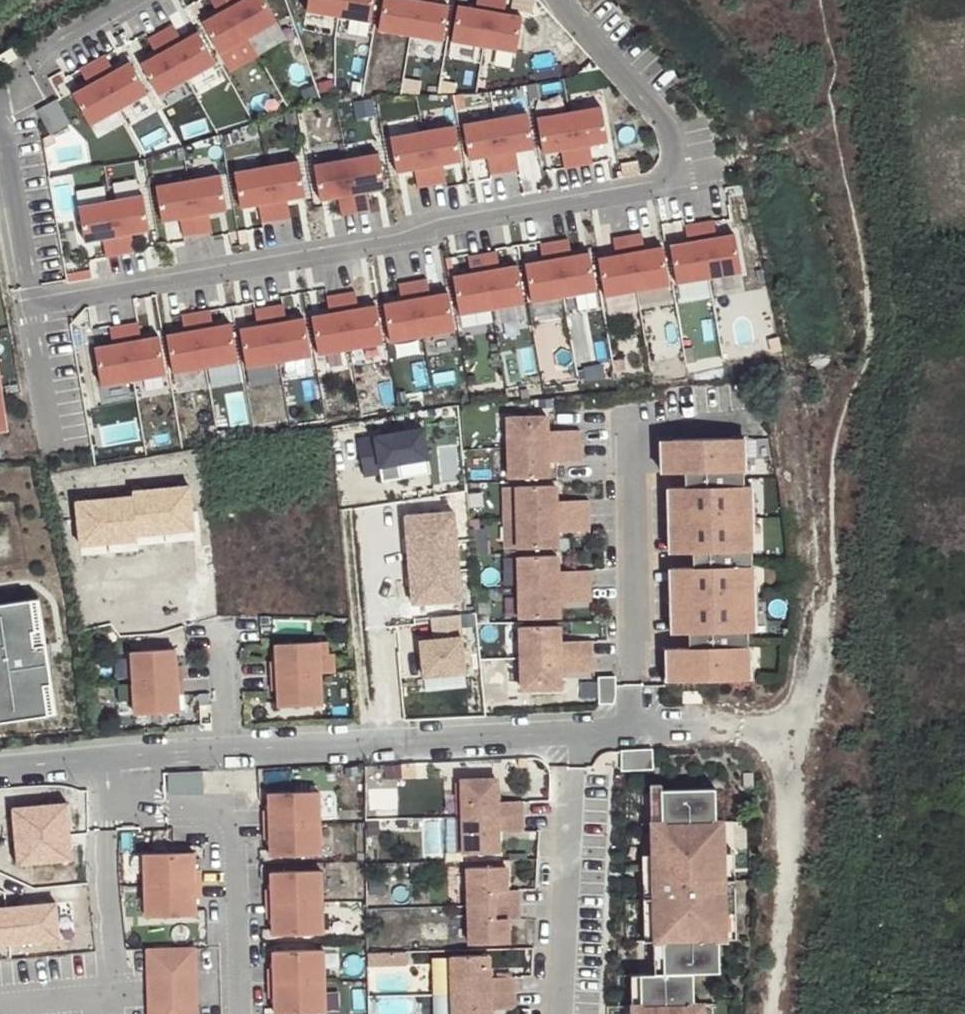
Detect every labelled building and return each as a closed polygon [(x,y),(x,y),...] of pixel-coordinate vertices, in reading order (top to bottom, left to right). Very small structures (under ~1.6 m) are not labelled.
[(247,35),(228,0),(211,0),(217,11),(201,20),(218,51),(247,35)] [(247,35),(276,20),(265,0),(228,0),(247,35)] [(340,0),(307,0),(305,10),(337,16),(340,0)] [(337,16),(370,21),(373,0),(340,0),(337,16)] [(415,0),(382,0),(377,29),(409,34),(415,0)] [(409,34),(442,40),(448,6),(430,2),(430,0),(415,0),(409,34)] [(482,46),(491,0),(476,0),(474,9),(456,5),(450,40),(482,46)] [(482,46),(515,52),(521,17),(503,14),(505,0),(491,0),(482,46)] [(172,22),(160,29),(185,76),(214,61),(197,30),(181,38),(172,22)] [(185,76),(160,29),(147,36),(155,52),(140,61),(156,92),(185,76)] [(0,55),(0,67),(0,68),(17,58),(12,48),(0,55)] [(113,68),(104,52),(91,59),(117,106),(146,91),(129,60),(113,68)] [(117,106),(91,59),(79,66),(81,70),(87,82),(71,91),(88,122),(117,106)] [(49,107),(38,113),(51,137),(69,127),(57,103),(49,107)] [(600,107),(568,113),(577,166),(591,163),(588,145),(606,142),(600,107)] [(526,113),(493,119),(502,172),(517,169),(514,151),(532,148),(526,113)] [(577,166),(568,113),(535,118),(541,153),(559,150),(562,168),(577,166)] [(502,172),(493,119),(461,124),(467,159),(485,156),(488,174),(502,172)] [(420,131),(429,184),(444,182),(441,163),(459,160),(453,126),(420,131)] [(429,184),(420,131),(388,137),(394,171),(412,168),(415,187),(429,184)] [(377,153),(344,158),(353,211),(368,209),(365,191),(383,188),(380,173),(377,153)] [(353,211),(344,158),(312,164),(318,198),(336,195),(339,214),(353,211)] [(297,160),(265,165),(274,218),(288,216),(285,198),(303,195),(297,160)] [(274,218),(265,165),(232,171),(238,206),(256,203),(259,221),(274,218)] [(218,173),(186,179),(195,232),(210,229),(206,211),(224,208),(218,173)] [(195,232),(186,179),(154,184),(160,219),(178,216),(181,234),(195,232)] [(145,199),(112,204),(121,257),(136,255),(134,247),(133,237),(150,234),(145,199)] [(112,204),(80,210),(86,245),(104,242),(107,260),(121,257),(112,204)] [(713,222),(698,224),(708,279),(739,273),(732,235),(715,238),(713,222)] [(708,279),(698,224),(684,227),(687,244),(669,247),(676,284),(708,279)] [(641,234),(626,237),(636,291),(668,285),(661,247),(643,251),(641,234)] [(636,291),(626,237),(612,239),(615,256),(597,259),(603,296),(636,291)] [(567,239),(553,241),(562,296),(595,290),(590,261),(588,253),(570,256),(567,239)] [(541,261),(523,264),(530,301),(562,296),(553,241),(538,244),(541,261)] [(495,251),(481,254),(490,308),(523,302),(516,265),(498,268),(495,251)] [(481,254),(466,256),(469,273),(451,276),(458,314),(490,308),(481,254)] [(426,278),(411,281),(421,335),(453,329),(447,291),(429,295),(426,278)] [(397,283),(400,300),(382,303),(389,340),(421,335),(411,281),(397,283)] [(354,290),(339,293),(349,347),(381,341),(375,304),(357,307),(354,290)] [(349,347),(339,293),(325,295),(328,312),(310,315),(317,353),(349,347)] [(282,302),(267,305),(277,359),(309,353),(303,316),(285,319),(282,302)] [(277,359),(267,305),(253,307),(256,324),(238,327),(245,365),(277,359)] [(208,308),(194,310),(204,364),(236,359),(229,321),(211,324),(208,308)] [(204,364),(194,310),(180,313),(183,330),(165,333),(171,370),(204,364)] [(136,320),(122,322),(132,377),(164,371),(157,333),(139,337),(136,320)] [(132,377),(122,322),(108,325),(111,342),(93,345),(99,382),(132,377)] [(521,450),(560,450),(560,435),(560,419),(521,419),(521,450)] [(426,432),(359,439),(363,476),(380,474),(381,479),(400,477),(399,466),(429,463),(426,432)] [(566,434),(566,450),(592,450),(592,434),(566,434)] [(659,475),(668,474),(667,442),(668,442),(668,439),(658,439),(659,475)] [(746,630),(752,629),(749,550),(747,486),(740,486),(740,439),(668,442),(667,442),(668,474),(680,474),(681,488),(674,489),(676,553),(689,552),(690,567),(677,568),(680,632),(687,632),(687,647),(674,647),(675,679),(677,679),(748,677),(746,630)] [(521,450),(521,481),(560,481),(560,466),(560,450),(521,450)] [(566,450),(566,466),(592,465),(592,450),(566,450)] [(194,487),(166,489),(168,533),(197,531),(194,487)] [(528,519),(566,519),(566,503),(566,488),(528,488),(528,519)] [(137,495),(139,535),(168,533),(166,489),(137,491),(137,495)] [(676,553),(674,489),(664,489),(667,553),(676,553)] [(109,497),(111,541),(140,540),(139,535),(137,495),(109,497)] [(80,499),(83,543),(111,541),(109,497),(80,499)] [(572,504),(572,519),(599,519),(599,504),(572,504)] [(453,514),(404,517),(406,546),(455,543),(453,514)] [(528,550),(566,550),(566,535),(566,519),(528,519),(528,550)] [(572,519),(572,535),(599,535),(599,519),(572,519)] [(455,543),(406,546),(408,576),(457,572),(455,543)] [(528,588),(567,588),(567,573),(567,557),(528,557),(528,588)] [(670,632),(680,632),(677,568),(668,568),(670,632)] [(457,572),(408,576),(410,605),(459,602),(457,572)] [(573,573),(573,588),(599,588),(599,573),(573,573)] [(528,620),(567,620),(567,604),(567,588),(528,588),(528,620)] [(573,588),(573,604),(599,604),(599,588),(573,588)] [(28,593),(20,594),(35,710),(43,709),(28,593)] [(0,597),(0,714),(35,710),(20,594),(0,597)] [(421,642),(424,677),(465,674),(460,616),(428,619),(429,624),(430,641),(421,642)] [(567,657),(566,642),(566,626),(528,627),(528,657),(567,657)] [(272,662),(273,676),(323,674),(337,674),(336,654),(330,654),(330,642),(278,645),(278,662),(272,662)] [(572,642),(572,657),(599,658),(599,642),(572,642)] [(675,679),(674,647),(665,648),(666,683),(677,682),(677,679),(675,679)] [(177,649),(134,651),(136,683),(185,680),(184,666),(178,666),(178,657),(177,649)] [(528,689),(567,689),(567,673),(567,657),(528,657),(528,689)] [(572,657),(572,673),(599,673),(599,658),(572,657)] [(323,674),(273,676),(274,691),(280,691),(280,708),(324,706),(323,674)] [(617,678),(600,678),(600,699),(600,704),(615,705),(616,700),(617,678)] [(185,680),(136,683),(137,714),(181,712),(180,695),(186,694),(185,680)] [(657,767),(656,747),(635,748),(636,768),(657,767)] [(205,773),(171,773),(171,794),(205,794),(205,773)] [(491,816),(522,815),(521,800),(495,801),(494,779),(460,780),(461,817),(491,816)] [(657,783),(658,822),(668,821),(667,788),(666,782),(657,783)] [(667,788),(668,821),(658,822),(659,866),(660,881),(645,881),(646,898),(649,898),(660,897),(662,939),(671,939),(682,939),(683,970),(672,971),(672,972),(649,972),(650,1004),(639,1004),(639,1013),(709,1013),(709,1002),(700,1002),(699,971),(726,970),(725,937),(731,937),(728,820),(722,820),(721,787),(667,788)] [(319,830),(317,799),(268,801),(268,818),(262,818),(263,832),(319,830)] [(66,804),(11,809),(13,842),(69,837),(66,804)] [(522,829),(522,815),(491,816),(461,817),(462,853),(497,852),(496,830),(522,829)] [(319,830),(263,832),(263,847),(269,847),(270,864),(320,862),(319,830)] [(69,837),(13,842),(16,866),(71,861),(69,837)] [(143,862),(144,894),(200,892),(200,878),(194,878),(193,861),(143,862)] [(490,904),(519,903),(519,889),(506,889),(505,865),(467,866),(468,905),(490,904)] [(645,867),(645,881),(660,881),(659,866),(645,867)] [(320,878),(270,880),(271,897),(265,897),(266,911),(322,909),(320,878)] [(144,894),(145,926),(195,924),(195,907),(201,906),(200,892),(144,894)] [(649,898),(650,940),(662,939),(660,897),(649,898)] [(519,918),(519,903),(490,904),(468,905),(469,943),(507,942),(507,918),(519,918)] [(54,904),(4,909),(7,945),(58,941),(54,904)] [(322,909),(266,911),(266,926),(272,926),(273,943),(323,941),(322,909)] [(671,939),(672,971),(683,970),(682,939),(671,939)] [(489,976),(487,954),(446,955),(447,994),(489,993),(515,992),(514,976),(489,976)] [(147,958),(148,985),(197,983),(196,956),(147,958)] [(323,957),(273,959),(274,976),(268,976),(269,991),(324,988),(323,957)] [(148,985),(148,994),(149,1013),(164,1013),(198,1013),(197,992),(197,983),(148,985)] [(269,991),(269,1005),(275,1005),(275,1013),(325,1013),(324,988),(269,991)] [(515,992),(489,993),(447,994),(448,1013),(490,1013),(489,1009),(515,1008),(515,992)]
